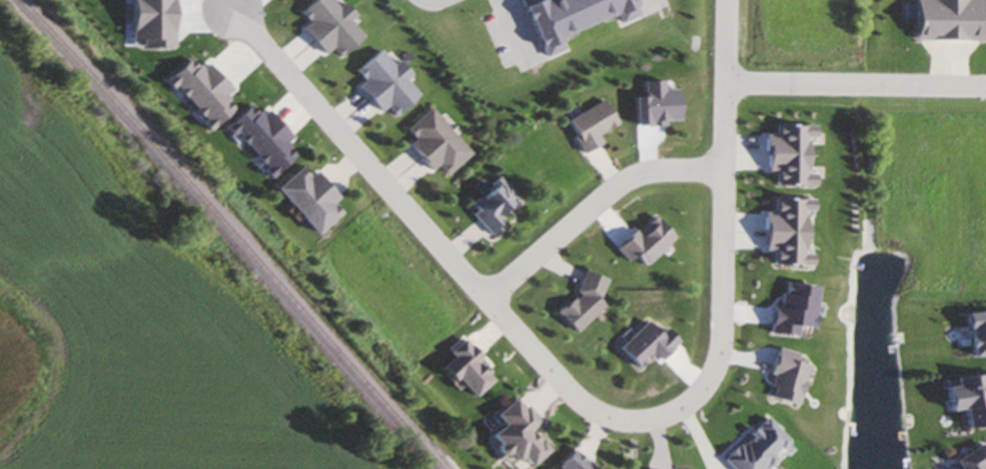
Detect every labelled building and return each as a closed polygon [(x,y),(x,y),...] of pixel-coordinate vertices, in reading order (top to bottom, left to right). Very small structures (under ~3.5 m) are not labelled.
[(321,53),(333,43),(342,54),(367,35),(354,19),(360,15),(349,0),(345,0),(341,3),(338,0),(315,0),(306,7),(316,19),(303,29),(321,53)] [(545,57),(565,47),(560,36),(616,10),(621,22),(640,14),(634,0),(519,0),(545,57)] [(909,39),(908,0),(984,0),(985,38),(909,39)] [(366,79),(358,70),(382,49),(394,63),(399,60),(410,73),(404,78),(419,94),(396,114),(388,105),(382,111),(359,85),(366,79)] [(582,152),(604,141),(599,131),(617,121),(605,98),(564,119),(582,152)] [(408,128),(416,137),(409,143),(432,170),(439,163),(447,172),(469,152),(431,108),(408,128)] [(777,126),(807,126),(807,137),(801,137),(801,168),(807,168),(807,181),(777,181),(777,161),(762,161),(762,134),(777,134),(777,126)] [(279,187),(316,229),(339,209),(332,202),(340,195),(318,171),(310,178),(301,168),(279,187)] [(491,234),(509,218),(505,215),(522,200),(500,175),(466,205),(491,234)] [(762,211),(772,211),(772,197),(807,197),(807,214),(797,214),(797,240),(807,240),(807,260),(775,260),(775,246),(762,246),(762,211)] [(585,269),(577,289),(580,294),(576,298),(574,296),(558,310),(575,329),(603,305),(598,298),(606,277),(585,269)] [(961,313),(985,312),(985,355),(962,356),(961,313)] [(776,347),(770,371),(774,372),(771,386),(774,387),(772,396),(795,402),(798,393),(799,393),(803,380),(802,379),(806,364),(794,361),(796,353),(776,347)] [(945,378),(985,370),(985,423),(968,427),(964,407),(951,409),(945,378)] [(549,449),(531,428),(540,420),(517,394),(495,412),(503,421),(487,434),(512,463),(521,456),(529,466),(549,449)] [(758,468),(759,468),(732,468),(722,458),(737,443),(739,445),(749,437),(745,432),(753,425),(756,429),(757,429),(754,425),(765,415),(787,439),(786,441),(781,447),(777,447),(771,452),(774,456),(774,461),(769,466),(765,465),(764,463),(758,468)] [(981,442),(985,450),(985,463),(983,465),(985,468),(954,468),(959,466),(954,459),(981,442)] [(557,466),(561,468),(595,468),(572,449),(557,466)]
